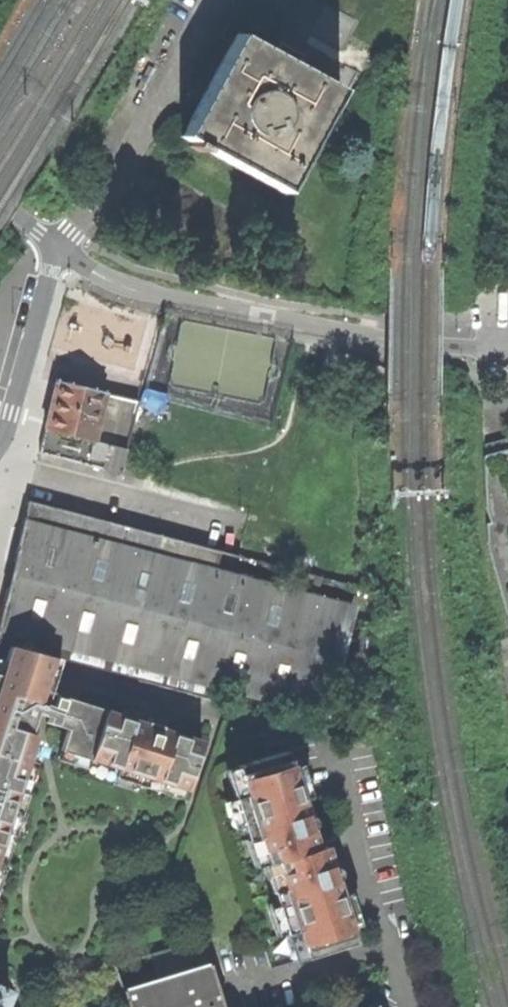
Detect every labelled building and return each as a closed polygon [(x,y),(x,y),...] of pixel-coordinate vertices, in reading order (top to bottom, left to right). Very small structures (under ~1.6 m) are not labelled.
[(237,35),(181,136),(192,142),(190,146),(201,153),(203,149),(228,162),(283,192),(339,91),(237,35)] [(60,382),(56,381),(48,417),(39,453),(119,474),(138,401),(108,394),(60,382)] [(28,502),(10,575),(0,619),(0,642),(12,645),(61,658),(68,660),(71,646),(136,663),(162,670),(326,713),(353,609),(213,571),(218,551),(28,502)] [(61,658),(12,645),(2,675),(0,674),(0,881),(28,794),(20,791),(37,735),(31,733),(38,711),(43,712),(42,713),(50,715),(48,722),(69,728),(62,751),(118,768),(116,776),(157,789),(160,781),(188,789),(203,740),(162,728),(164,720),(156,718),(149,716),(147,723),(58,697),(58,693),(51,690),(61,658)] [(282,887),(275,890),(288,932),(296,929),(305,957),(354,941),(342,900),(331,865),(324,845),(316,847),(296,784),(286,750),(236,766),(245,794),(236,797),(249,838),(258,836),(266,864),(274,861),(282,887)] [(130,1006),(222,1006),(202,940),(152,955),(160,979),(125,990),(130,1006)] [(9,992),(0,989),(0,1006),(3,1006),(9,992)]
